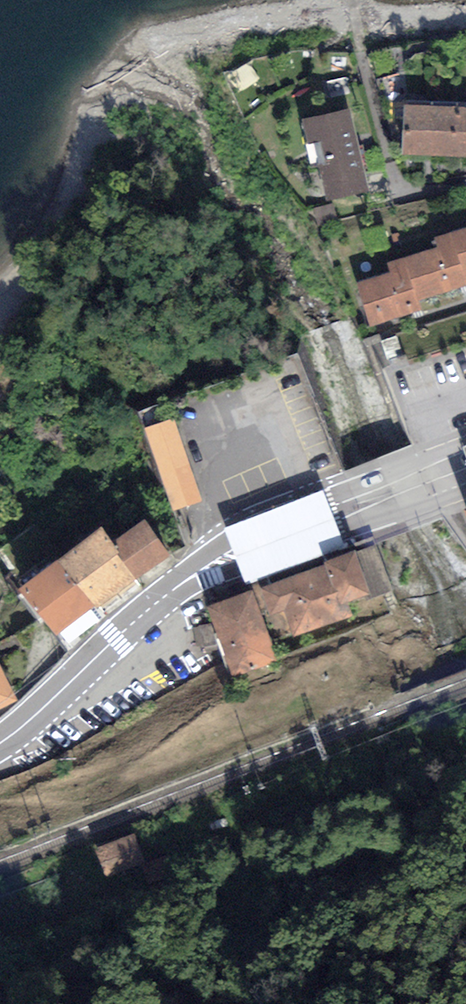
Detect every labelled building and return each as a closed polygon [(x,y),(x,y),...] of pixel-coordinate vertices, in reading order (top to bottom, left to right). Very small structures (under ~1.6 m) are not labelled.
[(403,104),(402,153),(465,156),(465,106),(403,104)] [(350,108),(301,119),(311,165),(317,164),(326,202),(369,192),(350,108)] [(434,238),(438,248),(386,264),(389,272),(357,282),(371,326),(421,311),(417,300),(465,285),(465,228),(434,238)] [(172,422),(147,430),(173,508),(198,500),(172,422)] [(325,486),(223,523),(229,541),(238,566),(245,584),(250,582),(258,579),(348,548),(341,529),(330,498),(325,486)] [(144,519),(112,541),(137,580),(171,555),(144,519)] [(101,526),(58,559),(94,606),(97,609),(137,580),(112,541),(101,526)] [(258,579),(250,582),(253,591),(261,613),(271,642),(292,635),(293,638),(354,617),(349,602),(371,594),(355,550),(260,584),(258,579)] [(19,588),(57,635),(94,606),(58,559),(19,588)] [(253,591),(207,607),(230,675),(277,658),(271,642),(261,613),(253,591)] [(211,642),(207,620),(193,623),(197,645),(211,642)] [(19,701),(0,664),(0,710),(19,701)] [(400,736),(414,731),(411,724),(398,729),(400,736)] [(378,745),(391,741),(387,732),(374,737),(378,745)] [(139,863),(151,892),(184,879),(173,852),(147,862),(134,830),(93,846),(105,876),(139,863)]
